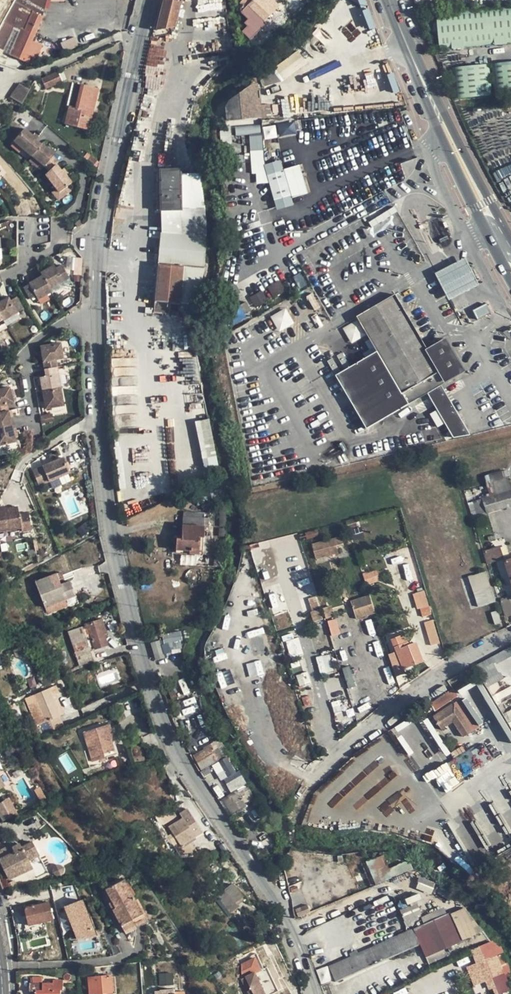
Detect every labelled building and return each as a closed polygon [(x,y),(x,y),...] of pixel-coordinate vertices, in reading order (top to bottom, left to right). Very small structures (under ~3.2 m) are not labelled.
[(20,27),(24,29),(32,12),(44,17),(48,0),(16,0),(6,20),(18,26),(20,27)] [(181,0),(164,0),(157,30),(172,28),(178,2),(180,2),(181,0)] [(226,0),(201,0),(195,1),(196,23),(228,18),(226,0)] [(244,14),(258,0),(246,0),(241,5),(242,11),(244,14)] [(280,8),(272,0),(258,0),(244,14),(249,18),(246,22),(248,25),(243,30),(251,39),(253,38),(258,45),(268,35),(263,30),(255,20),(259,16),(263,21),(262,22),(265,26),(267,25),(268,26),(278,16),(275,14),(280,8)] [(510,38),(510,4),(437,9),(439,43),(492,39),(510,38)] [(33,42),(44,17),(32,12),(24,29),(20,27),(7,55),(24,62),(33,42)] [(18,26),(6,20),(0,30),(0,50),(3,52),(18,26)] [(42,45),(33,42),(24,62),(29,64),(32,56),(37,58),(42,45)] [(492,67),(510,66),(510,59),(491,60),(492,67)] [(451,62),(451,70),(489,67),(488,60),(451,62)] [(510,91),(510,66),(492,67),(493,92),(510,91)] [(489,67),(451,70),(452,94),(490,92),(489,67)] [(63,83),(58,72),(42,79),(47,89),(63,83)] [(393,73),(388,74),(393,92),(397,91),(393,73)] [(10,98),(23,103),(29,88),(16,83),(10,98)] [(74,83),(69,105),(75,107),(81,84),(74,83)] [(253,83),(250,83),(230,98),(225,104),(225,119),(260,117),(260,118),(271,118),(270,105),(259,105),(258,83),(253,83)] [(99,89),(81,84),(75,107),(69,105),(65,124),(89,130),(99,89)] [(277,124),(278,135),(295,134),(294,122),(277,124)] [(235,136),(250,135),(253,184),(272,183),(273,208),(293,207),(292,196),(305,195),(304,166),(282,167),(282,161),(263,162),(262,124),(235,126),(235,136)] [(263,126),(264,138),(277,137),(276,125),(263,126)] [(33,134),(25,127),(15,139),(15,140),(23,147),(32,154),(42,143),(36,139),(38,136),(34,132),(33,134)] [(15,140),(12,144),(20,151),(23,147),(15,140)] [(51,149),(43,142),(42,143),(32,154),(45,165),(50,169),(59,163),(61,161),(54,154),(57,150),(52,147),(51,149)] [(45,165),(32,154),(29,158),(42,168),(45,165)] [(94,164),(98,160),(92,155),(89,159),(94,164)] [(63,168),(59,163),(50,169),(48,172),(60,186),(63,191),(72,183),(76,180),(69,172),(71,170),(67,166),(63,168)] [(160,234),(182,236),(180,171),(157,171),(160,234)] [(182,236),(206,236),(205,205),(200,171),(180,171),(182,236)] [(63,191),(60,186),(56,189),(63,198),(76,188),(72,183),(63,191)] [(182,236),(160,234),(160,239),(159,254),(206,257),(206,236),(182,236)] [(183,267),(205,269),(206,261),(206,257),(159,254),(158,264),(183,267)] [(467,260),(436,276),(450,302),(480,286),(467,260)] [(57,264),(43,272),(44,275),(52,288),(61,282),(71,276),(64,264),(59,267),(57,264)] [(180,304),(183,267),(158,264),(156,302),(180,304)] [(203,278),(205,269),(183,267),(180,304),(191,304),(203,278)] [(44,275),(25,286),(32,298),(39,295),(40,297),(53,289),(52,288),(44,275)] [(273,297),(284,291),(279,280),(267,287),(273,297)] [(61,282),(52,288),(53,289),(54,291),(64,286),(61,282)] [(53,289),(40,297),(43,303),(57,295),(54,291),(53,289)] [(255,307),(267,300),(261,290),(249,297),(255,307)] [(428,349),(396,294),(357,317),(358,318),(371,339),(378,352),(373,354),(336,376),(368,429),(429,393),(443,385),(466,371),(446,338),(428,349)] [(5,320),(19,312),(25,308),(18,297),(12,300),(9,296),(0,301),(0,311),(4,317),(5,320)] [(491,314),(486,305),(474,311),(479,320),(491,314)] [(278,331),(294,323),(285,308),(270,316),(278,331)] [(19,312),(5,320),(8,323),(21,315),(19,312)] [(350,343),(364,336),(355,320),(342,327),(350,343)] [(180,330),(171,330),(171,351),(180,351),(180,330)] [(366,342),(373,354),(378,352),(371,339),(366,342)] [(63,363),(59,346),(41,351),(48,379),(59,376),(56,364),(63,363)] [(59,376),(48,379),(41,380),(44,395),(53,393),(62,391),(59,376)] [(429,393),(438,410),(452,401),(443,385),(429,393)] [(0,393),(0,408),(6,407),(14,405),(11,390),(0,393)] [(53,393),(44,395),(47,410),(65,406),(62,391),(53,393)] [(452,401),(438,410),(455,438),(471,435),(452,401)] [(10,425),(6,407),(0,408),(0,428),(10,425)] [(54,414),(42,417),(44,425),(56,421),(54,414)] [(209,468),(218,467),(211,432),(209,420),(200,422),(209,468)] [(0,428),(0,445),(13,442),(10,425),(0,428)] [(65,460),(34,473),(40,487),(71,474),(65,460)] [(486,482),(487,485),(496,483),(509,480),(506,470),(487,475),(489,481),(486,482)] [(215,498),(218,503),(225,499),(220,477),(208,483),(210,487),(215,498)] [(509,480),(496,483),(504,509),(510,507),(510,488),(509,480)] [(208,483),(191,490),(193,494),(210,487),(208,483)] [(504,509),(496,483),(487,485),(490,496),(495,512),(504,509)] [(199,506),(200,505),(215,498),(210,487),(193,494),(199,506)] [(495,512),(490,496),(474,501),(479,517),(495,512)] [(203,511),(218,503),(215,498),(200,505),(203,511)] [(0,511),(0,533),(23,529),(21,515),(20,507),(0,511)] [(30,513),(21,515),(23,529),(24,532),(33,531),(30,513)] [(205,518),(183,517),(181,538),(176,538),(175,551),(189,552),(189,549),(209,550),(210,538),(204,538),(205,518)] [(343,543),(342,537),(313,544),(317,559),(338,553),(338,546),(343,543)] [(487,563),(503,557),(500,546),(483,552),(487,563)] [(364,583),(378,581),(376,571),(363,572),(364,583)] [(474,606),(494,603),(489,572),(470,574),(474,606)] [(70,581),(65,583),(61,584),(57,573),(36,582),(46,606),(75,595),(70,581)] [(78,600),(75,595),(46,606),(48,612),(78,600)] [(358,620),(376,614),(370,596),(352,601),(358,620)] [(501,601),(506,615),(510,614),(510,603),(508,604),(506,599),(501,601)] [(332,606),(323,609),(326,619),(335,616),(332,606)] [(429,609),(428,606),(420,609),(423,617),(431,615),(429,609)] [(319,610),(311,613),(314,622),(323,620),(319,610)] [(84,624),(86,630),(87,633),(90,633),(94,645),(95,648),(107,644),(104,635),(101,628),(104,627),(101,618),(84,624)] [(331,636),(339,634),(336,619),(327,620),(331,636)] [(433,623),(433,621),(424,623),(428,638),(437,635),(433,623)] [(187,638),(185,627),(148,635),(151,646),(187,638)] [(68,631),(75,651),(90,646),(94,645),(90,633),(87,633),(86,630),(81,632),(80,628),(68,631)] [(437,635),(428,638),(431,647),(440,644),(437,635)] [(299,638),(286,640),(289,657),(302,654),(299,638)] [(409,642),(395,648),(401,666),(414,661),(416,665),(425,661),(418,643),(411,646),(409,642)] [(94,659),(90,646),(75,651),(79,664),(94,659)] [(492,657),(495,662),(510,654),(510,647),(492,657)] [(330,654),(317,656),(318,673),(332,672),(330,654)] [(402,670),(416,665),(414,661),(401,666),(402,670)] [(502,679),(495,665),(480,672),(487,687),(502,679)] [(342,667),(347,687),(354,686),(349,666),(342,667)] [(31,706),(43,737),(53,732),(64,727),(60,716),(51,694),(49,689),(34,696),(37,704),(31,706)] [(430,705),(435,712),(459,697),(454,690),(430,705)] [(56,693),(51,694),(60,716),(64,714),(56,693)] [(27,698),(31,706),(37,704),(34,696),(27,698)] [(454,721),(457,727),(464,737),(480,727),(470,713),(465,717),(455,703),(434,717),(441,728),(454,721)] [(446,734),(457,727),(454,721),(441,728),(446,734)] [(119,753),(110,724),(84,733),(93,762),(119,753)] [(206,748),(207,750),(209,754),(216,750),(213,744),(206,748)] [(213,765),(225,758),(222,753),(219,748),(216,750),(209,754),(204,757),(213,765)] [(213,765),(204,757),(196,762),(202,771),(213,765)] [(364,763),(369,800),(380,798),(382,812),(407,808),(407,811),(410,811),(407,792),(391,794),(390,780),(394,780),(392,763),(379,764),(378,757),(372,758),(372,762),(364,763)] [(442,791),(457,785),(448,763),(422,774),(426,782),(437,778),(442,791)] [(235,775),(229,779),(239,788),(242,786),(235,775)] [(239,788),(229,779),(227,781),(234,791),(239,788)] [(248,807),(239,792),(225,802),(234,816),(248,807)] [(116,796),(109,801),(113,808),(120,803),(116,796)] [(0,802),(0,818),(2,822),(18,813),(9,797),(0,802)] [(180,812),(183,819),(195,838),(205,832),(189,807),(180,812)] [(175,820),(169,810),(155,816),(163,827),(175,820)] [(181,846),(195,838),(183,819),(169,827),(181,846)] [(30,864),(32,868),(37,878),(48,873),(32,841),(22,847),(30,863),(30,864)] [(19,842),(12,846),(12,847),(10,848),(5,851),(7,855),(14,851),(13,849),(21,845),(19,842)] [(7,855),(5,851),(10,848),(12,847),(12,846),(10,844),(0,849),(0,858),(7,855)] [(30,864),(30,863),(22,847),(21,845),(13,849),(14,851),(7,855),(0,858),(0,863),(8,879),(24,871),(22,868),(30,864)] [(386,860),(379,863),(385,880),(399,873),(399,872),(397,867),(391,869),(386,860)] [(59,861),(50,866),(54,875),(63,870),(59,861)] [(382,881),(385,880),(379,863),(374,865),(382,881)] [(420,877),(416,888),(431,893),(435,882),(420,877)] [(112,909),(123,929),(134,924),(145,918),(124,879),(105,890),(114,909),(112,909)] [(232,883),(216,896),(230,913),(237,906),(235,903),(243,896),(232,883)] [(78,942),(96,934),(82,899),(63,907),(78,942)] [(24,908),(29,927),(45,923),(53,921),(48,901),(24,908)] [(466,947),(488,937),(468,911),(465,907),(330,966),(337,981),(421,945),(430,964),(451,956),(448,949),(463,941),(466,947)] [(419,920),(418,917),(405,922),(407,927),(415,924),(415,922),(419,920)] [(136,928),(134,924),(123,929),(126,934),(136,928)] [(156,937),(151,939),(155,948),(161,945),(156,937)] [(470,948),(474,964),(467,966),(474,993),(507,993),(510,993),(510,984),(500,940),(470,948)] [(241,979),(248,992),(252,990),(254,993),(274,993),(277,992),(265,968),(241,979)] [(20,982),(30,982),(33,982),(33,977),(33,972),(20,973),(20,982)] [(112,976),(103,977),(103,973),(88,974),(90,993),(113,993),(112,976)] [(159,974),(160,986),(173,985),(172,973),(159,974)] [(42,982),(33,982),(30,982),(30,992),(31,992),(36,992),(36,993),(61,993),(61,991),(63,991),(63,980),(53,980),(53,982),(42,982)]
